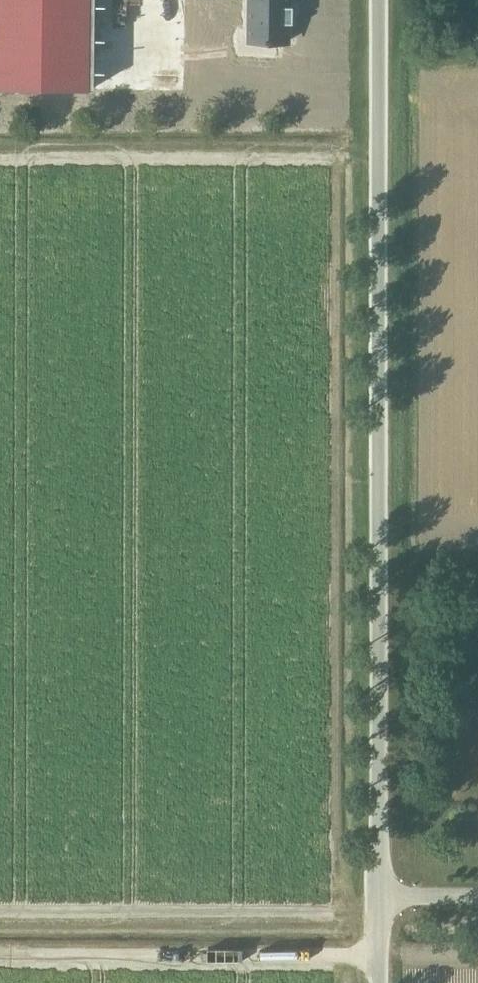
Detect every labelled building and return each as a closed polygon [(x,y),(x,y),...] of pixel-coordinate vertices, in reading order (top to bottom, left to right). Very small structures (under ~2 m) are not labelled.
[(8,86),(89,86),(89,0),(0,0),(0,86),(8,86)] [(249,40),(288,40),(288,22),(292,22),(292,5),(288,5),(288,0),(249,0),(249,40)]
